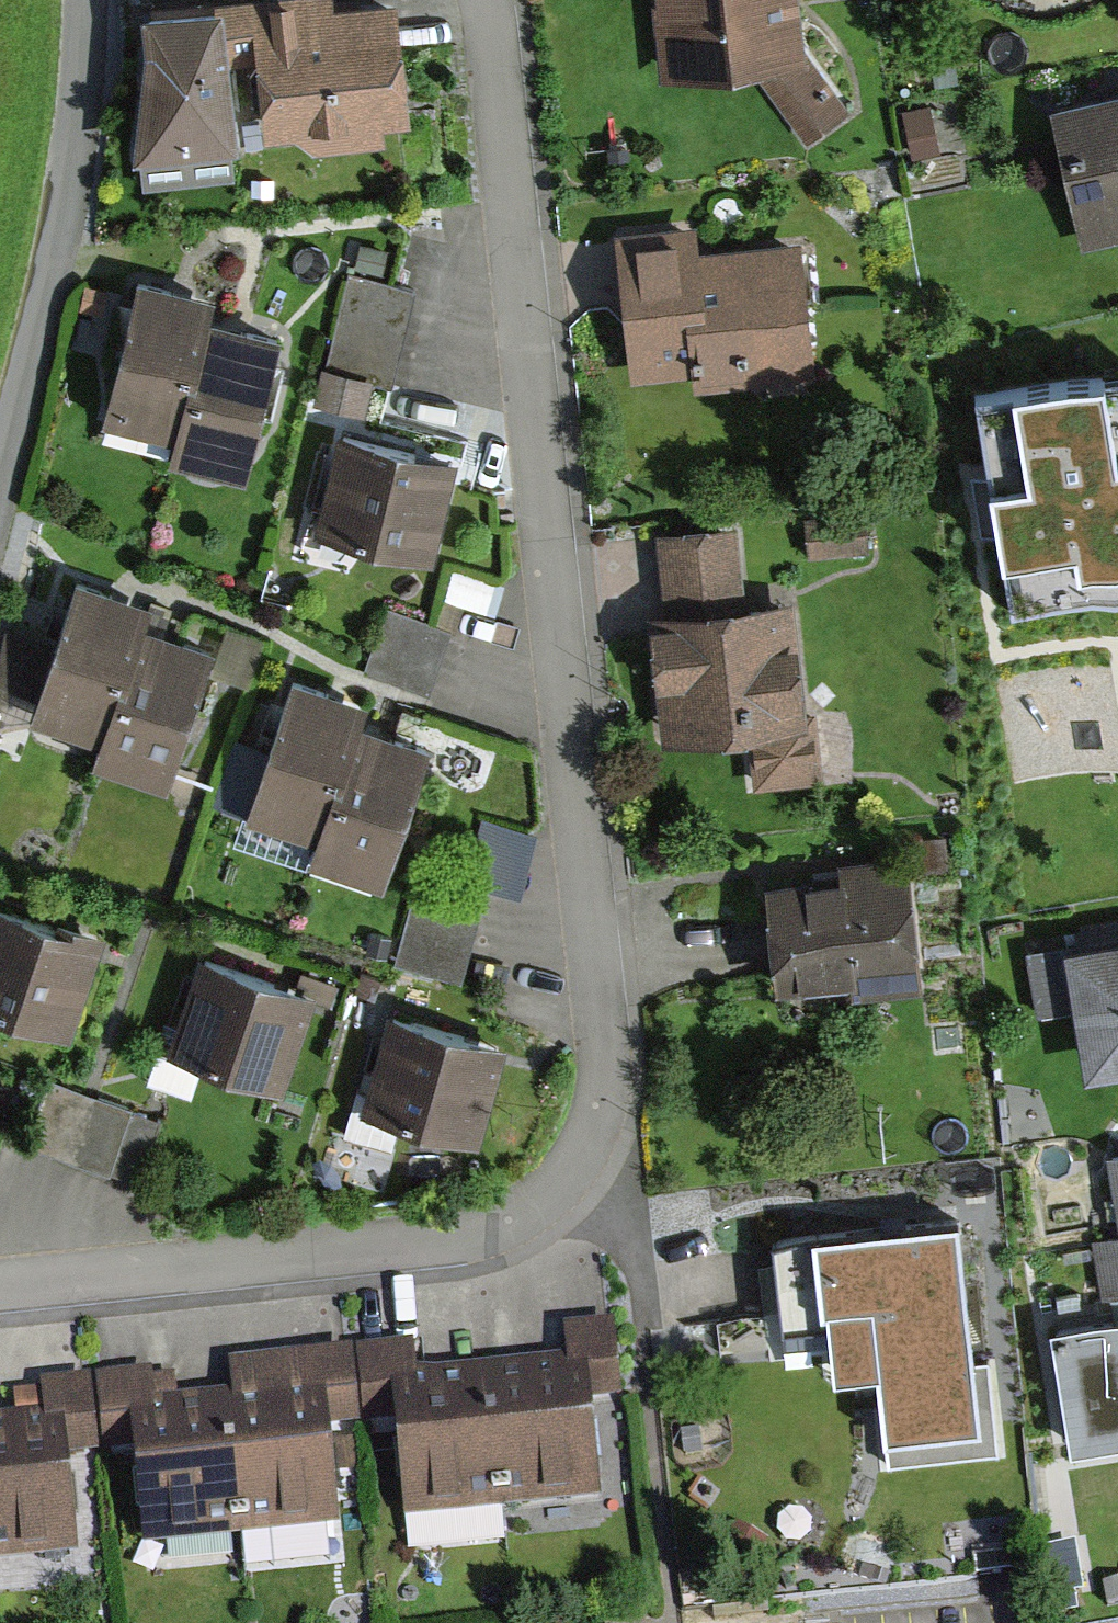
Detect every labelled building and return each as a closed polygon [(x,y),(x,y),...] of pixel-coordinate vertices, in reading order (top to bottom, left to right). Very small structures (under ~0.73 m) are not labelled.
[(147,54),(132,156),(235,144),(222,29),(255,25),(252,0),(246,0),(142,13),(147,54)] [(268,137),(299,134),(314,151),(391,142),(388,124),(413,121),(398,0),(341,0),(336,1),(336,0),(252,0),(255,25),(268,137)] [(750,70),(800,142),(845,110),(804,52),(798,0),(650,0),(659,81),(750,70)] [(1051,109),(1082,251),(1117,243),(1117,95),(1051,109)] [(927,104),(901,110),(911,158),(937,153),(927,104)] [(811,371),(800,242),(700,250),(698,228),(617,235),(629,375),(697,369),(698,381),(811,371)] [(213,295),(137,276),(102,421),(169,437),(182,383),(191,385),(207,316),(213,295)] [(392,381),(411,289),(348,276),(328,368),(322,367),(314,402),(366,413),(374,377),(392,381)] [(278,332),(207,316),(191,385),(182,383),(169,437),(165,455),(246,473),(278,332)] [(977,384),(995,504),(1009,598),(1117,581),(1117,364),(977,384)] [(458,461),(338,430),(313,530),(433,560),(458,461)] [(650,612),(661,739),(749,731),(754,784),(820,778),(814,714),(803,715),(792,603),(740,607),(732,527),(654,534),(661,610),(650,612)] [(150,601),(76,578),(29,718),(98,741),(118,682),(123,684),(145,619),(150,601)] [(447,630),(388,611),(368,672),(427,691),(447,630)] [(216,642),(145,619),(123,684),(118,682),(98,741),(90,764),(168,789),(216,642)] [(366,699),(293,676),(248,813),(314,834),(328,790),(336,793),(359,720),(366,699)] [(432,742),(359,720),(336,793),(328,790),(314,834),(305,862),(389,887),(432,742)] [(422,868),(396,965),(459,982),(486,885),(514,893),(532,829),(484,815),(466,880),(422,868)] [(910,853),(911,870),(949,866),(945,833),(908,837),(910,853)] [(850,984),(851,995),(921,989),(911,870),(910,853),(834,860),(836,877),(766,884),(776,991),(850,984)] [(56,923),(0,902),(0,1010),(68,1034),(105,931),(59,915),(56,923)] [(1035,1014),(1070,1008),(1082,1074),(1117,1067),(1117,946),(1026,962),(1035,1014)] [(314,996),(203,958),(169,1056),(280,1095),(314,996)] [(505,1044),(392,1010),(363,1107),(475,1141),(505,1044)] [(161,1115),(14,1066),(0,1108),(0,1137),(138,1183),(161,1115)] [(1099,1166),(1117,1278),(1117,1163),(1099,1166)] [(960,1220),(770,1238),(779,1332),(826,1328),(831,1377),(877,1372),(886,1467),(1003,1456),(993,1354),(974,1356),(960,1220)] [(1049,1340),(1063,1443),(1117,1435),(1117,1331),(1049,1340)] [(492,1513),(586,1505),(576,1392),(604,1389),(599,1334),(560,1337),(563,1370),(482,1376),(492,1513)] [(400,1519),(492,1513),(482,1376),(414,1381),(412,1352),(344,1357),(348,1415),(392,1412),(400,1519)] [(231,1540),(323,1533),(314,1419),(341,1417),(337,1361),(217,1370),(231,1540)] [(137,1547),(230,1540),(220,1404),(152,1409),(149,1380),(81,1385),(85,1443),(130,1440),(137,1547)] [(63,1558),(53,1445),(81,1443),(76,1388),(36,1391),(39,1423),(0,1427),(0,1564),(63,1558)]
